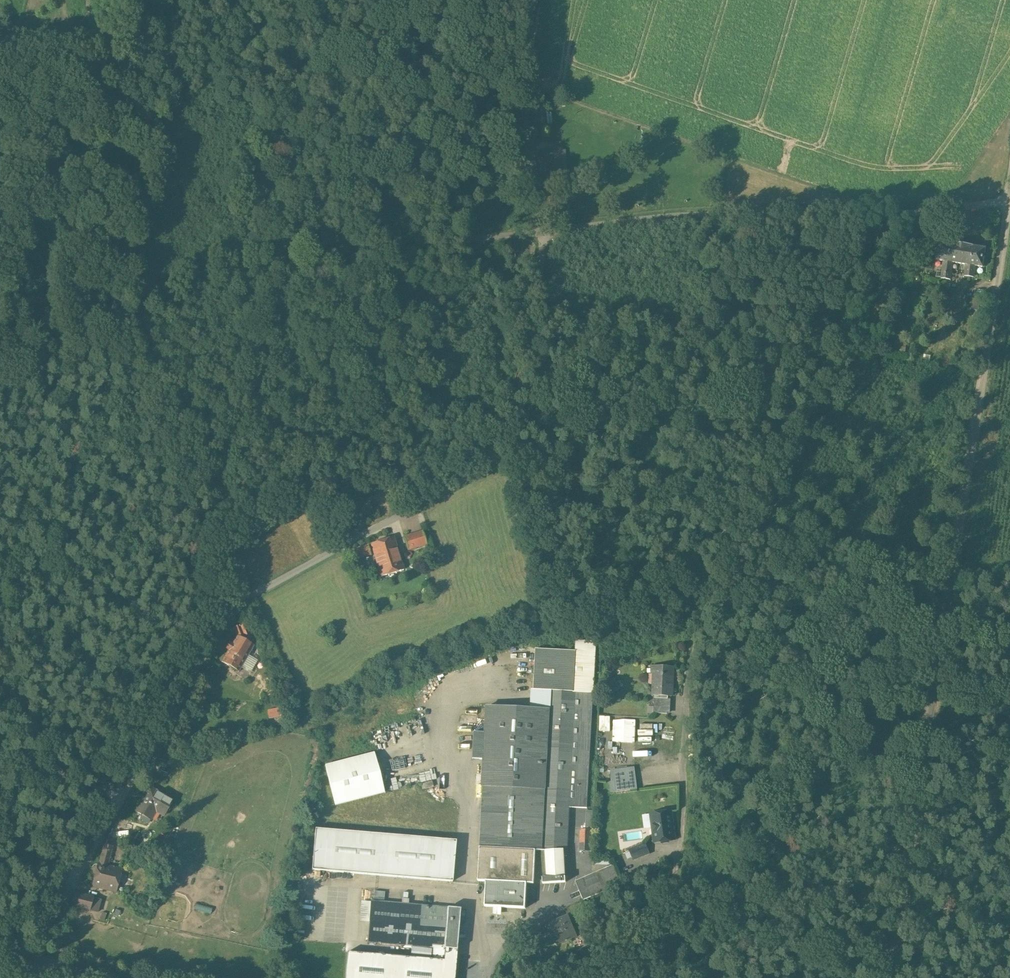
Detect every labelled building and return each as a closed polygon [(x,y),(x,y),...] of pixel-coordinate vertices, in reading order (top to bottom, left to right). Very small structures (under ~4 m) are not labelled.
[(950,243),(939,241),(936,260),(943,261),(948,262),(951,243),(950,243)] [(962,245),(951,243),(948,262),(953,262),(959,263),(962,245)] [(974,247),(962,245),(959,263),(966,265),(971,265),(974,247)] [(986,248),(974,247),(971,265),(976,266),(983,267),(986,248)] [(981,298),(974,297),(972,309),(978,311),(981,298)] [(422,532),(404,537),(408,550),(426,544),(422,532)] [(394,537),(370,545),(380,577),(403,571),(394,537)] [(367,546),(351,550),(354,560),(370,555),(367,546)] [(246,623),(233,628),(237,637),(247,642),(253,640),(246,623)] [(237,637),(236,637),(222,663),(238,672),(253,646),(247,642),(237,637)] [(533,709),(487,706),(486,733),(474,732),(473,759),(484,759),(480,847),(535,850),(541,851),(567,852),(567,850),(566,850),(569,808),(587,808),(594,642),(577,641),(576,651),(536,649),(533,709)] [(246,666),(254,668),(257,658),(249,655),(246,666)] [(673,667),(652,666),(652,667),(654,667),(653,695),(672,696),(673,667)] [(615,679),(605,683),(611,694),(618,690),(617,688),(619,687),(615,679)] [(668,698),(654,698),(654,713),(667,713),(668,698)] [(279,706),(267,708),(268,717),(280,715),(279,706)] [(610,730),(610,715),(598,715),(598,730),(610,730)] [(635,741),(635,718),(612,718),(611,741),(635,741)] [(417,721),(368,734),(373,754),(324,766),(334,805),(383,794),(384,794),(432,781),(417,721)] [(634,768),(611,770),(612,781),(629,779),(635,778),(634,768)] [(612,781),(601,782),(602,793),(630,790),(629,779),(612,781)] [(431,783),(420,785),(422,791),(432,788),(431,783)] [(173,801),(150,787),(136,811),(151,820),(157,809),(165,814),(173,801)] [(595,811),(587,811),(586,827),(594,827),(595,811)] [(670,813),(652,815),(656,842),(668,840),(669,843),(672,843),(672,840),(674,839),(670,813)] [(456,841),(315,829),(312,869),(452,881),(456,841)] [(590,830),(580,829),(579,851),(589,851),(590,830)] [(645,844),(630,850),(633,860),(648,854),(645,844)] [(103,845),(98,863),(107,866),(112,848),(103,845)] [(535,850),(480,847),(478,881),(486,881),(527,883),(526,883),(534,884),(535,850)] [(567,852),(541,851),(543,879),(565,881),(567,852)] [(107,866),(98,863),(91,884),(114,891),(121,870),(107,866)] [(613,864),(581,878),(579,872),(572,876),(583,901),(620,884),(613,864)] [(527,883),(486,881),(485,906),(525,908),(526,883),(527,883)] [(385,892),(375,891),(374,903),(384,904),(385,892)] [(93,897),(75,893),(71,905),(90,910),(93,897)] [(101,899),(93,897),(90,910),(97,912),(101,899)] [(374,903),(371,903),(368,942),(396,945),(400,906),(384,904),(374,903)] [(460,911),(400,906),(396,945),(432,948),(457,950),(460,911)] [(568,916),(549,925),(552,933),(557,944),(577,936),(568,916)] [(432,948),(430,962),(348,955),(347,977),(454,977),(457,950),(432,948)]
